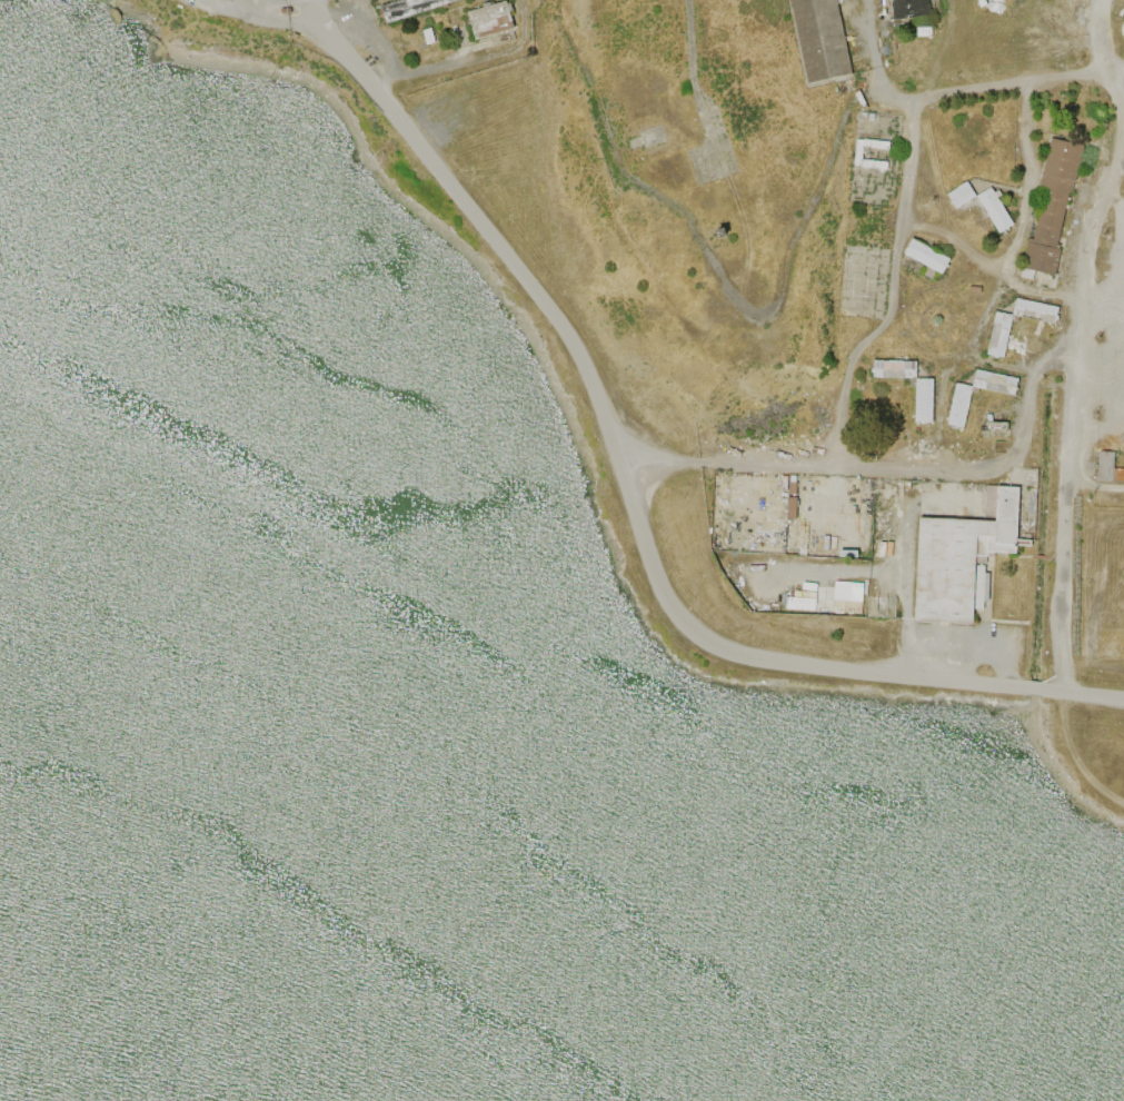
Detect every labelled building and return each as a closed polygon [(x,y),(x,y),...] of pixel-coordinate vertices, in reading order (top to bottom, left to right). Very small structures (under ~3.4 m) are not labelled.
[(379,4),(394,0),(456,0),(446,3),(447,6),(441,8),(441,6),(385,23),(382,17),(379,18),(378,12),(380,11),(379,4)] [(465,11),(473,39),(513,28),(507,11),(510,10),(508,2),(505,3),(504,0),(489,4),(488,1),(480,3),(481,7),(465,11)] [(806,83),(789,0),(834,0),(849,73),(806,83)] [(892,20),(889,0),(927,0),(929,14),(892,20)] [(1054,275),(1021,267),(1027,238),(1032,238),(1044,188),(1038,187),(1050,138),(1083,145),(1074,181),(1073,181),(1071,194),(1067,192),(1056,244),(1060,245),(1058,249),(1060,249),(1054,275)] [(888,141),(887,149),(867,148),(866,151),(864,151),(864,153),(861,153),(861,159),(886,161),(885,169),(853,166),(855,139),(863,139),(888,141)] [(946,194),(954,208),(975,196),(966,181),(946,194)] [(975,196),(989,187),(1013,224),(1006,227),(1007,229),(1006,230),(1005,228),(997,232),(987,216),(975,196)] [(903,254),(911,238),(948,259),(945,265),(947,266),(946,267),(944,266),(941,274),(903,254)] [(1012,315),(1015,297),(1057,307),(1056,315),(1057,316),(1056,319),(1055,318),(1054,324),(1012,315)] [(986,354),(994,355),(994,357),(997,357),(997,356),(1003,357),(1012,315),(995,310),(986,354)] [(871,368),(872,368),(872,359),(915,360),(915,378),(872,377),(872,371),(871,371),(871,368)] [(972,386),(975,369),(1017,378),(1016,387),(1017,387),(1016,390),(1015,390),(1014,395),(972,386)] [(915,378),(932,378),(932,421),(923,421),(923,423),(919,423),(919,421),(914,421),(915,378)] [(955,383),(972,386),(963,428),(957,427),(957,428),(954,428),(954,426),(946,424),(955,383)] [(1097,450),(1114,452),(1113,467),(1112,480),(1112,482),(1096,480),(1097,450)] [(1113,467),(1123,468),(1123,481),(1112,480),(1113,467)] [(787,482),(796,482),(795,494),(787,494),(787,482)] [(918,517),(914,618),(972,622),(975,555),(986,555),(986,550),(1015,553),(1018,486),(985,485),(984,520),(918,517)] [(787,496),(796,497),(795,519),(786,518),(787,496)] [(832,611),(861,613),(862,587),(863,583),(834,581),(833,586),(832,611)]
